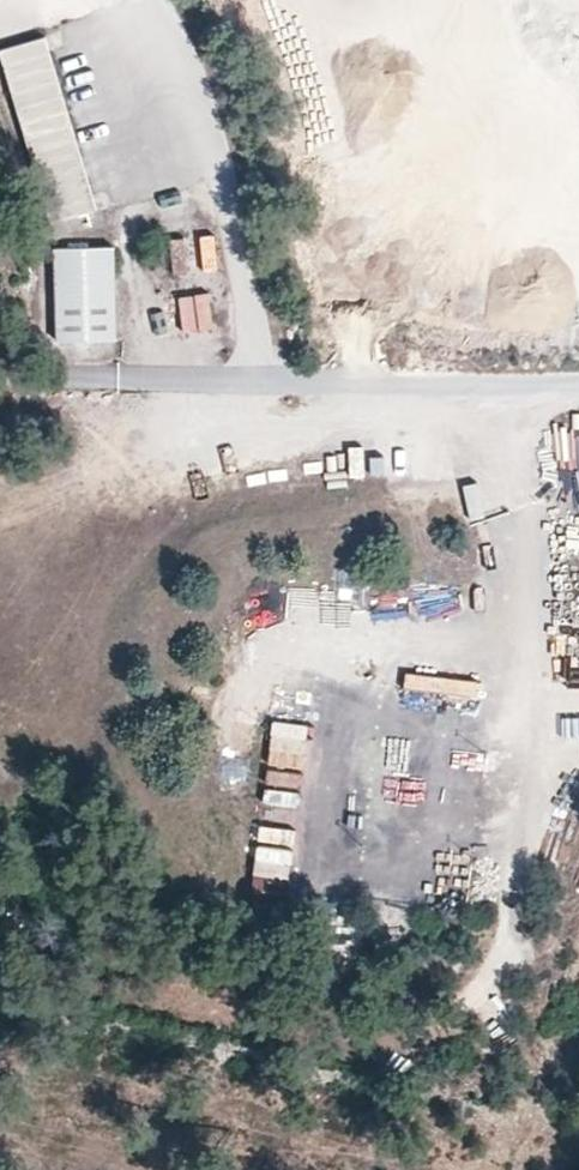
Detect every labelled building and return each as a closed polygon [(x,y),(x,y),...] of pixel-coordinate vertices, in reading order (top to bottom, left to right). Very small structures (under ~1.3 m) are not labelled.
[(0,46),(0,62),(51,219),(101,203),(46,32),(0,46)] [(201,269),(218,268),(216,230),(199,230),(201,269)] [(171,272),(185,271),(183,233),(169,234),(171,272)] [(114,246),(57,248),(61,339),(116,336),(114,246)] [(210,287),(177,290),(182,330),(214,326),(210,287)] [(566,470),(578,470),(578,431),(566,430),(566,470)] [(272,727),(270,741),(304,746),(307,732),(272,727)] [(264,800),(297,803),(300,770),(266,767),(264,800)] [(254,844),(254,870),(292,871),(292,844),(254,844)]
